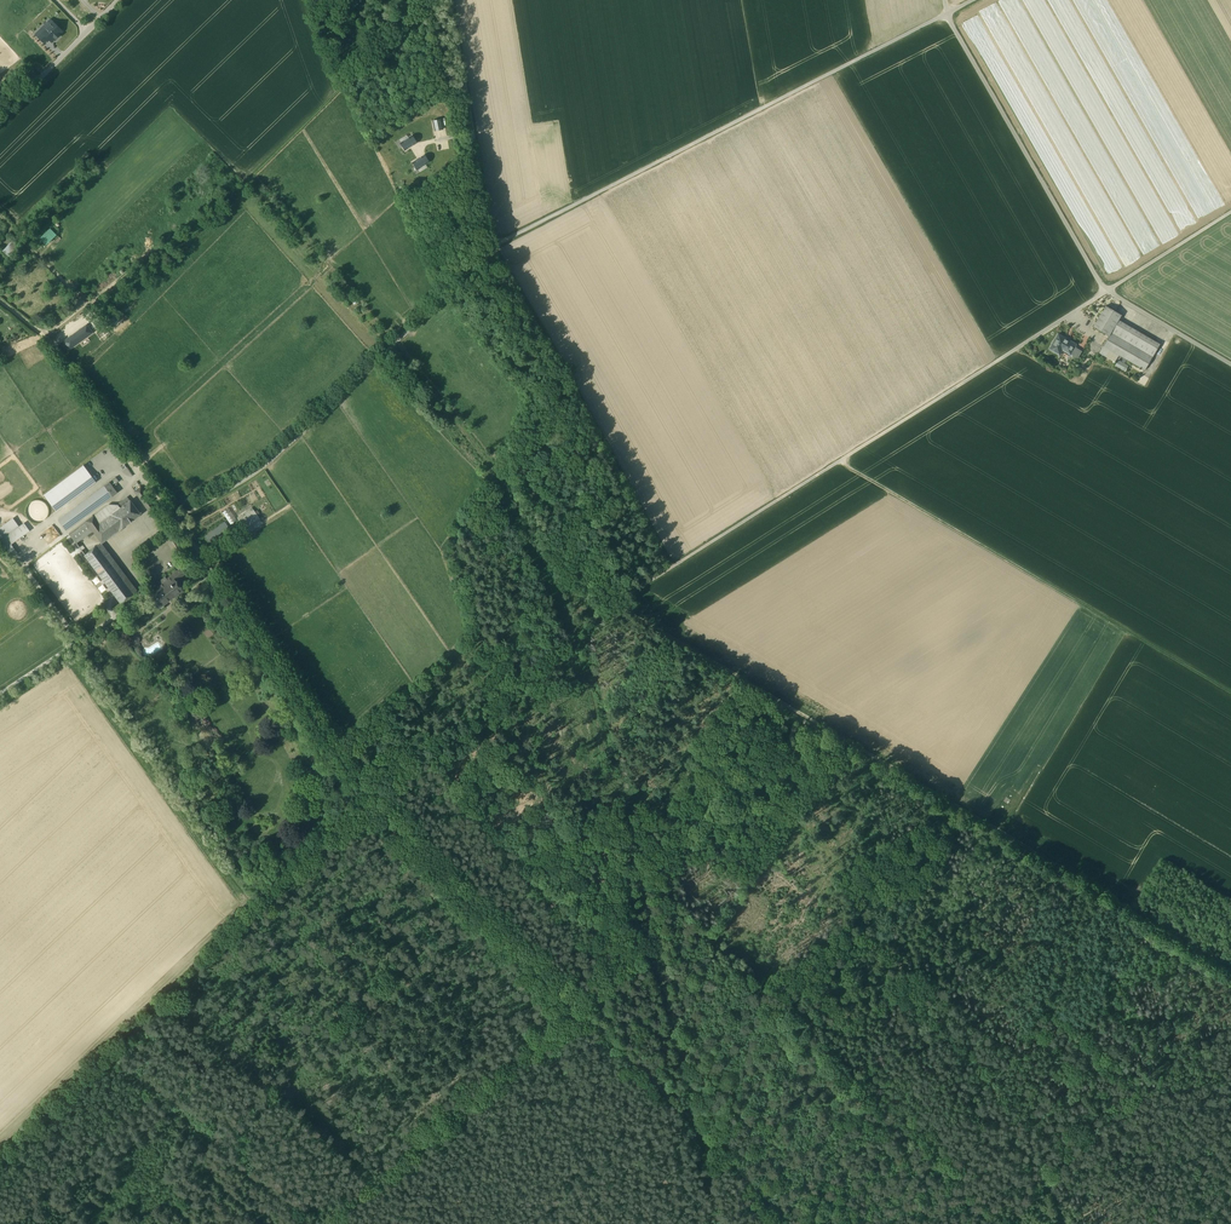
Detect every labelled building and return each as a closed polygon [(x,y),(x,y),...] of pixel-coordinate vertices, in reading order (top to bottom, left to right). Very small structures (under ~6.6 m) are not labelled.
[(50,20),(40,30),(43,32),(53,22),(50,20)] [(49,39),(52,42),(62,31),(53,22),(43,32),(42,32),(49,39)] [(36,34),(44,43),(49,39),(42,32),(43,32),(40,30),(36,34)] [(442,129),(440,120),(433,121),(434,130),(442,129)] [(400,143),(404,150),(416,142),(412,136),(408,138),(401,143),(400,143)] [(413,163),(417,169),(418,169),(425,164),(428,162),(424,155),(413,163)] [(50,229),(40,239),(46,244),(56,234),(50,229)] [(13,241),(3,251),(9,256),(18,247),(13,241)] [(1109,336),(1103,346),(1119,355),(1123,358),(1127,360),(1145,371),(1160,345),(1119,320),(1122,315),(1106,306),(1094,327),(1109,336)] [(93,322),(98,329),(104,324),(99,318),(93,322)] [(87,325),(63,342),(69,349),(92,333),(87,325)] [(1070,354),(1074,356),(1078,349),(1075,347),(1076,345),(1058,334),(1050,349),(1055,352),(1058,347),(1063,350),(1070,355),(1070,354)] [(1114,364),(1119,355),(1103,346),(1098,355),(1114,364)] [(1074,356),(1078,359),(1082,351),(1078,349),(1074,356)] [(1121,362),(1119,360),(1115,366),(1125,372),(1128,366),(1125,364),(1121,362)] [(61,482),(73,499),(96,482),(83,465),(61,482)] [(109,482),(112,486),(119,481),(116,477),(109,482)] [(56,511),(73,499),(61,482),(44,495),(56,511)] [(112,486),(109,482),(104,486),(112,496),(117,492),(112,486)] [(112,496),(104,486),(78,505),(86,516),(112,496)] [(135,491),(160,527),(166,523),(141,487),(135,491)] [(107,505),(86,521),(93,531),(102,542),(140,514),(127,497),(119,504),(118,505),(109,506),(109,505),(108,505),(107,505)] [(86,516),(78,505),(58,520),(66,530),(86,516)] [(227,520),(230,524),(237,520),(235,518),(229,508),(222,512),(227,520)] [(239,520),(243,526),(258,516),(253,510),(249,513),(244,517),(239,520)] [(0,528),(0,539),(19,526),(13,518),(0,528)] [(76,543),(93,531),(86,521),(69,534),(76,543)] [(205,536),(209,542),(229,527),(225,522),(205,536)] [(5,549),(10,545),(30,531),(24,523),(0,540),(0,541),(5,549)] [(162,535),(172,548),(180,543),(170,529),(162,535)] [(172,548),(178,557),(186,552),(180,543),(172,548)] [(83,544),(79,548),(84,553),(88,549),(83,544)] [(10,545),(5,549),(12,557),(16,554),(10,545)] [(85,555),(121,603),(134,593),(98,545),(85,555)] [(180,569),(172,575),(176,581),(184,574),(180,569)] [(183,591),(176,581),(172,575),(167,579),(165,577),(159,582),(161,585),(157,588),(158,589),(154,593),(153,591),(148,594),(149,596),(154,602),(153,602),(156,605),(157,606),(172,596),(174,598),(183,591)]
